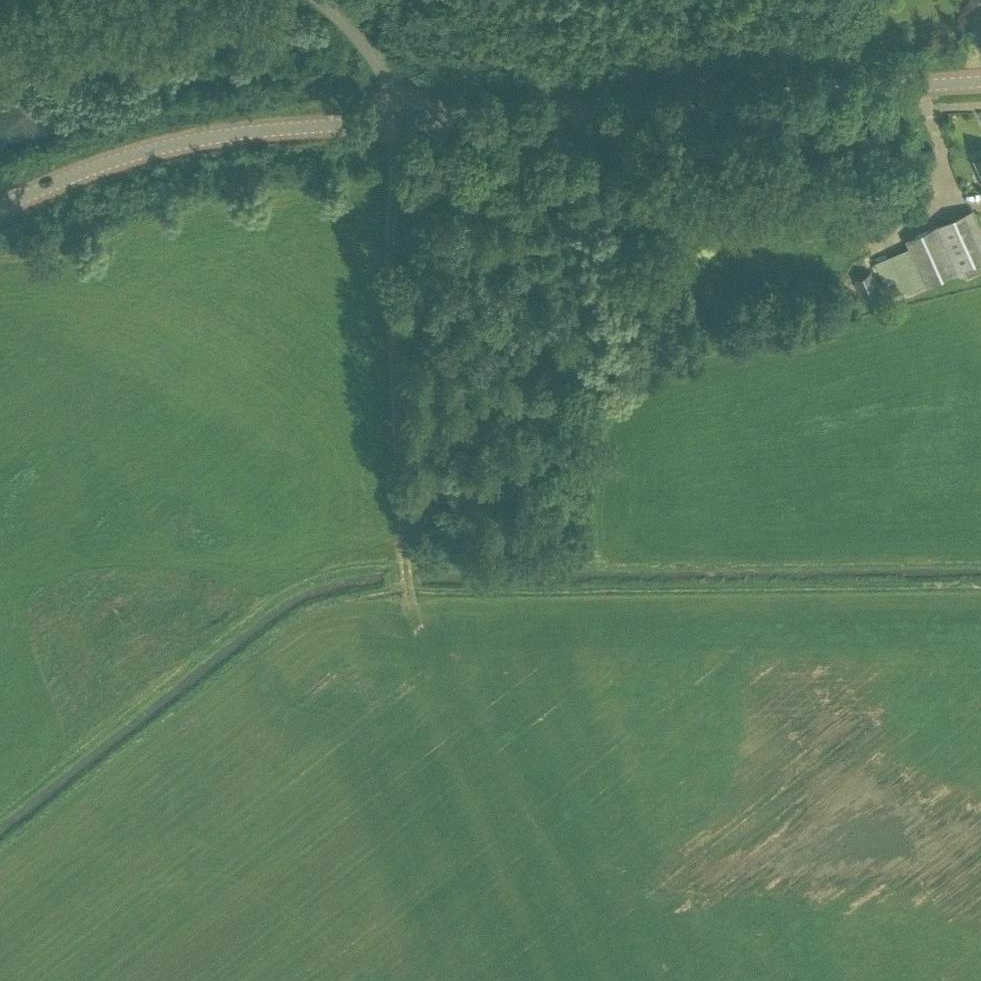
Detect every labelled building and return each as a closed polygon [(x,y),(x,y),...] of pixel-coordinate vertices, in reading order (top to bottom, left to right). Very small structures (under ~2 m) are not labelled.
[(980,261),(980,260),(980,228),(972,209),(904,239),(908,248),(874,263),(884,285),(891,282),(895,293),(904,290),(906,294),(963,269),(967,276),(980,270),(980,264),(980,261)] [(864,301),(880,294),(870,272),(854,279),(864,301)]
